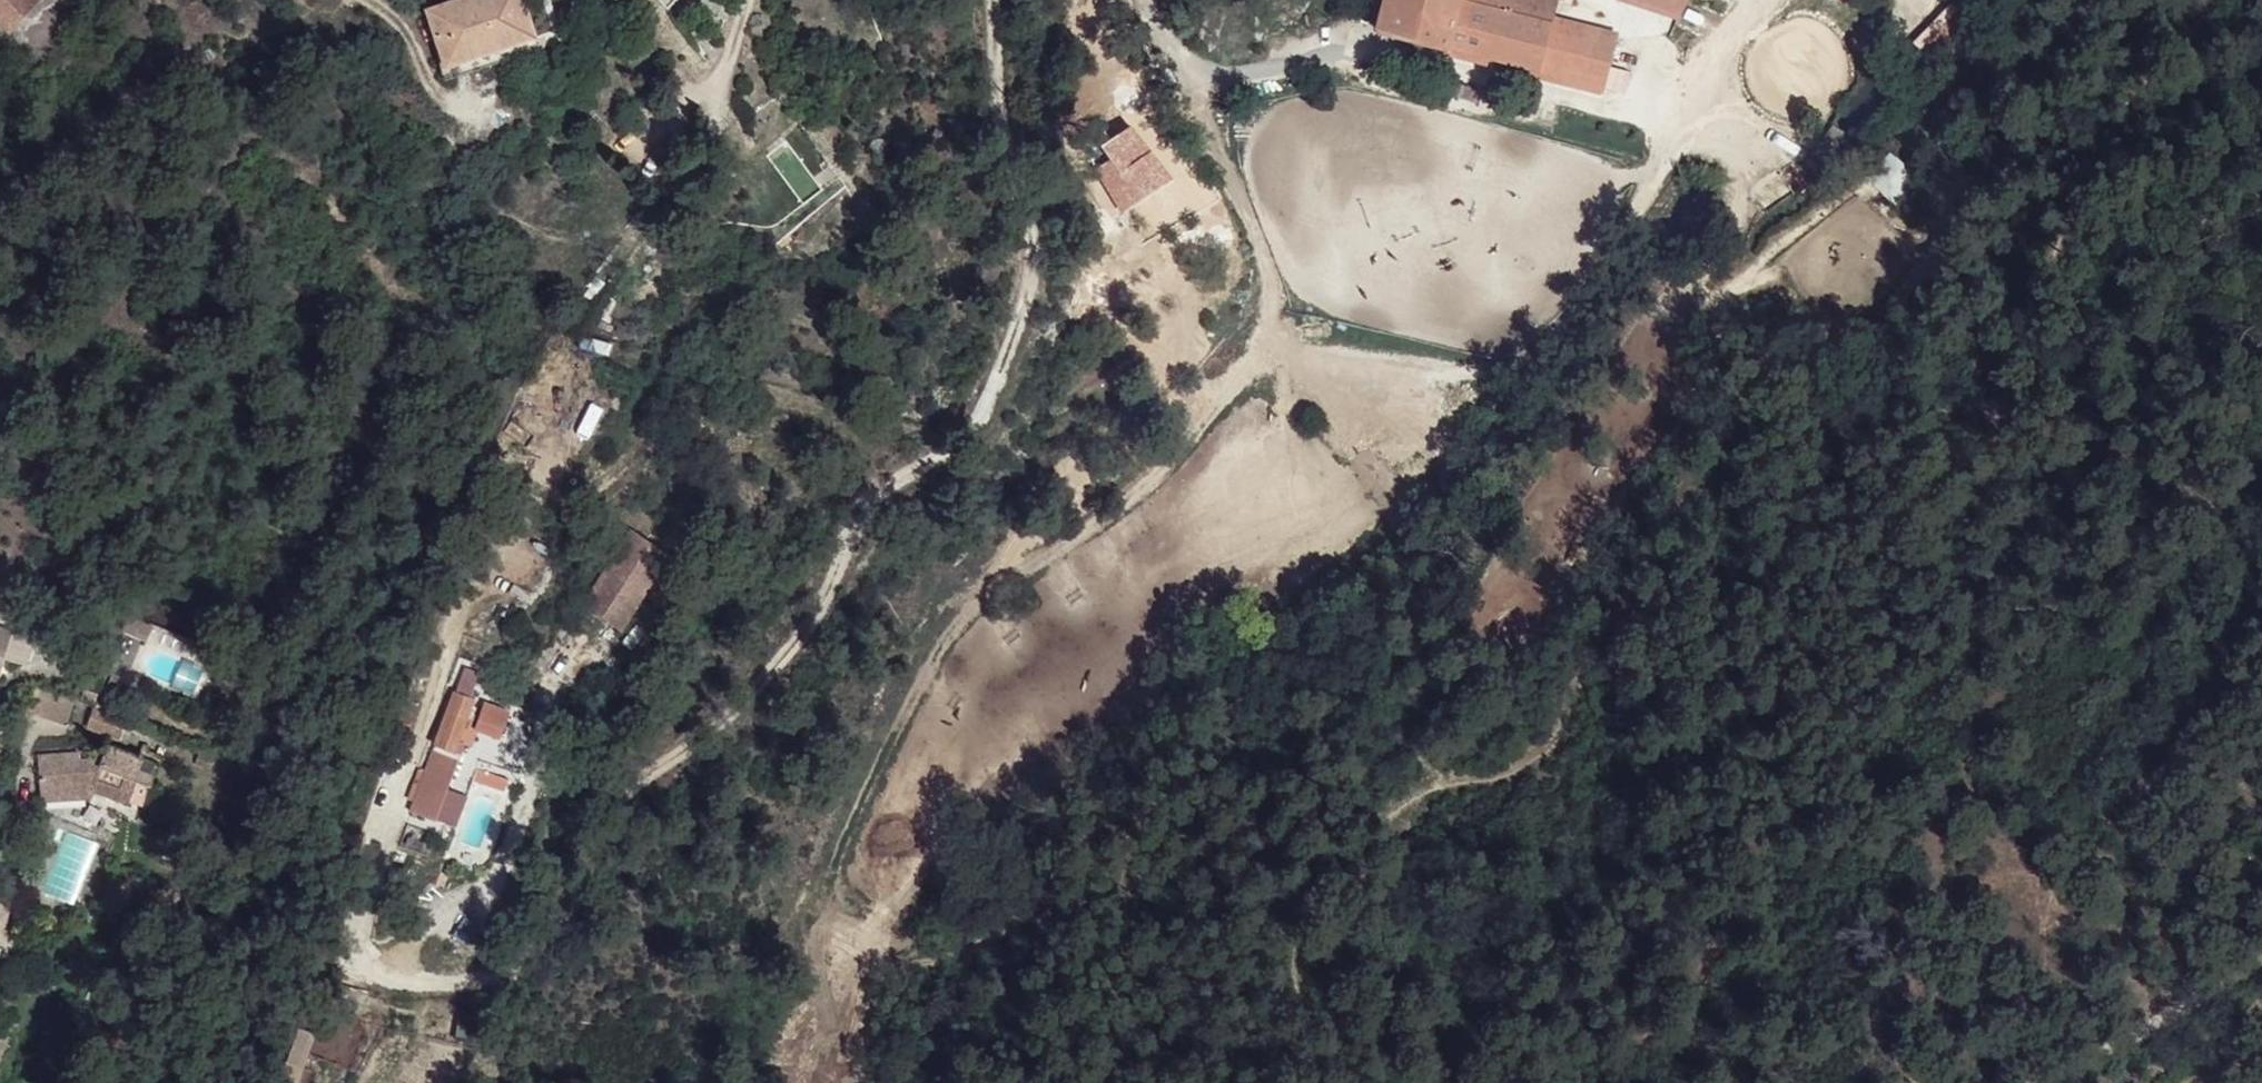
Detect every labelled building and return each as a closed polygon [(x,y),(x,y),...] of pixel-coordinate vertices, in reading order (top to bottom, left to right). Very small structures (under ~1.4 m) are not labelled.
[(5,12),(17,24),(41,0),(0,0),(0,17),(5,12)] [(447,67),(536,38),(523,0),(459,0),(428,10),(447,67)] [(1377,30),(1604,87),(1618,38),(1552,22),(1465,0),(1385,0),(1377,30)] [(1552,22),(1559,0),(1465,0),(1552,22)] [(1686,16),(1690,0),(1626,0),(1686,16)] [(0,17),(0,23),(9,32),(17,24),(5,12),(0,17)] [(447,67),(450,78),(539,50),(536,38),(447,67)] [(1132,125),(1102,146),(1145,199),(1174,178),(1132,125)] [(605,569),(644,593),(668,555),(629,529),(605,569)] [(605,569),(584,604),(622,629),(644,593),(605,569)] [(0,623),(0,656),(10,626),(0,623)] [(410,811),(428,817),(453,752),(474,698),(456,691),(410,811)] [(478,719),(494,724),(500,707),(484,701),(478,719)] [(478,719),(475,724),(492,731),(494,724),(478,719)] [(38,755),(41,800),(92,797),(95,790),(130,803),(139,780),(152,785),(163,757),(142,749),(139,756),(109,744),(102,758),(80,760),(79,753),(38,755)] [(453,752),(428,817),(433,819),(458,754),(453,752)] [(1,1056),(10,1037),(0,1031),(0,1056),(1,1056)]
